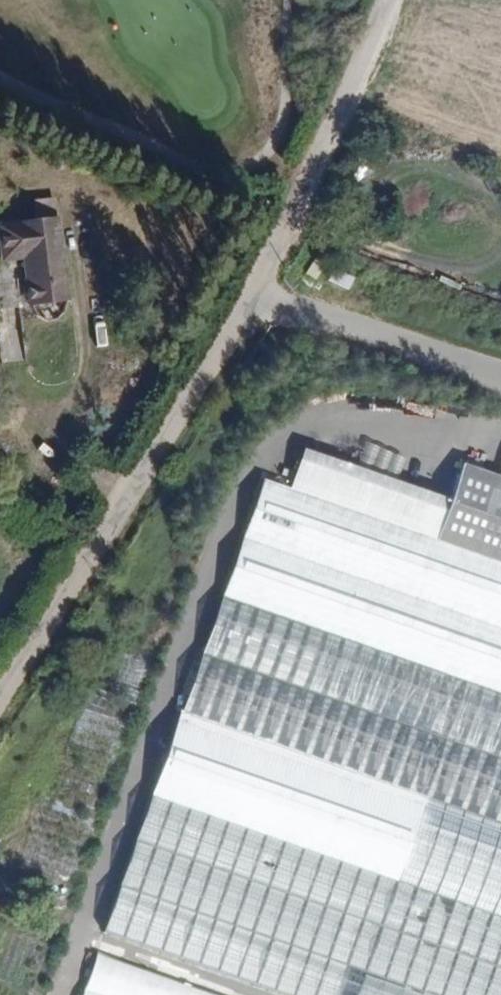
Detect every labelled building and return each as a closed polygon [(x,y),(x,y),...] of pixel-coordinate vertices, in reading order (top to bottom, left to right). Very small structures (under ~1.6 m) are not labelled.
[(34,217),(52,216),(51,200),(33,201),(34,217)] [(70,302),(58,218),(0,227),(5,257),(23,255),(31,307),(70,302)] [(23,255),(5,257),(0,258),(0,312),(31,307),(23,255)] [(303,429),(294,457),(439,507),(449,479),(303,429)] [(464,436),(439,507),(294,457),(264,447),(106,906),(365,994),(500,994),(500,449),(464,436)] [(91,955),(77,994),(208,994),(91,955)]
